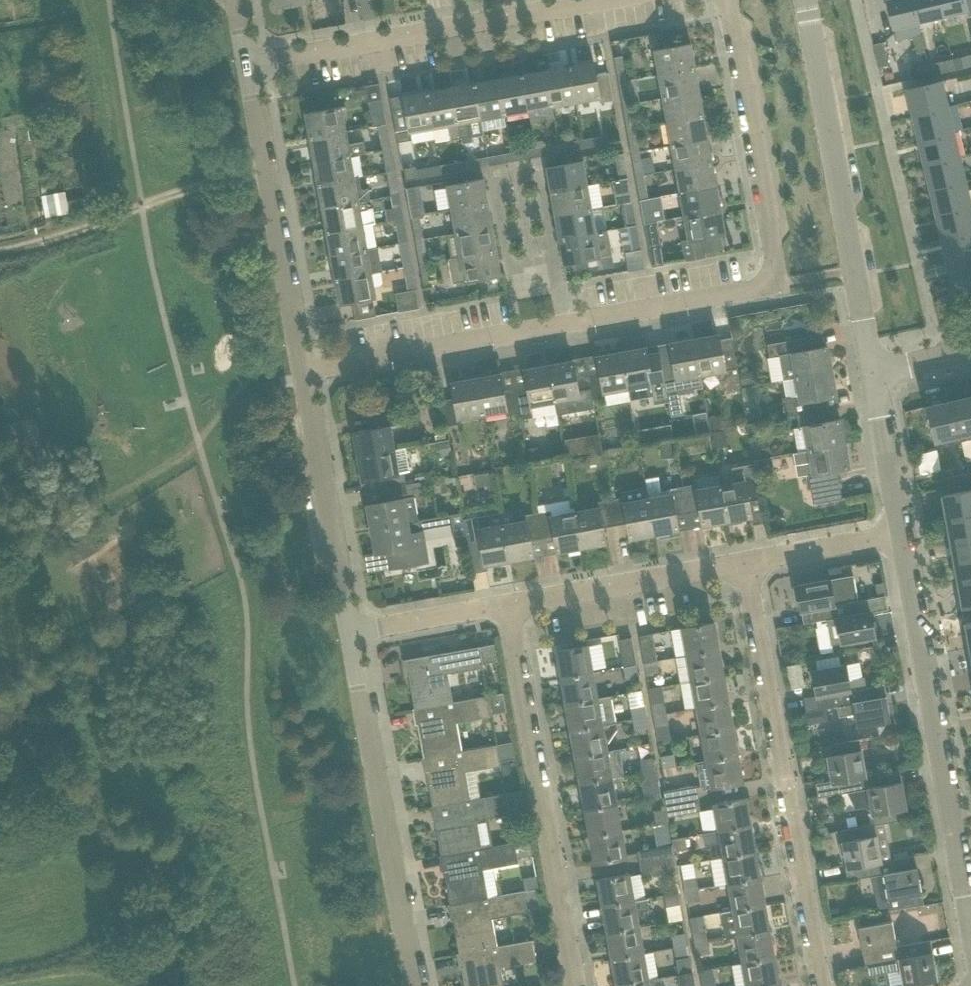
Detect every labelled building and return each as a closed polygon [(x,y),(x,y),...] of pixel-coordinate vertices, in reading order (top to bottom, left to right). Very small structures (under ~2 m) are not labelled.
[(913,0),(891,0),(887,1),(893,27),(918,21),(913,0)] [(939,0),(913,0),(918,21),(942,15),(939,0)] [(942,15),(967,9),(965,0),(939,0),(942,15)] [(654,50),(659,74),(695,68),(691,43),(654,50)] [(952,58),(955,69),(970,66),(970,54),(952,58)] [(623,56),(614,57),(618,81),(627,80),(623,56)] [(613,100),(608,73),(596,75),(593,61),(569,65),(576,102),(599,98),(600,103),(613,100)] [(945,72),(942,61),(928,64),(931,75),(945,72)] [(928,64),(913,67),(916,79),(931,75),(928,64)] [(576,102),(569,65),(545,70),(552,107),(576,102)] [(700,91),(695,68),(659,74),(663,98),(700,91)] [(552,107),(545,70),(522,74),(528,111),(552,107)] [(528,111),(522,74),(498,78),(505,115),(528,111)] [(505,115),(498,78),(474,82),(481,120),(505,115)] [(631,104),(627,80),(618,81),(623,105),(631,104)] [(941,81),(927,84),(907,89),(913,114),(947,106),(941,81)] [(481,120),(474,82),(451,87),(458,124),(460,138),(470,136),(468,122),(481,120)] [(458,124),(451,87),(427,91),(434,128),(448,126),(452,139),(460,138),(458,124)] [(434,128),(427,91),(403,95),(406,113),(393,115),(398,142),(412,139),(411,132),(434,128)] [(704,115),(700,91),(663,98),(667,122),(704,115)] [(386,124),(382,99),(368,101),(373,126),(378,125),(386,124)] [(636,127),(631,104),(623,105),(627,129),(636,127)] [(305,113),(310,137),(346,131),(342,106),(305,113)] [(953,131),(947,106),(913,114),(919,139),(953,131)] [(708,139),(704,115),(667,122),(671,145),(708,139)] [(391,147),(386,124),(378,125),(382,149),(391,147)] [(640,151),(636,127),(627,129),(631,152),(640,151)] [(363,142),(349,144),(346,131),(310,137),(314,161),(350,155),(365,152),(363,142)] [(958,156),(953,131),(919,139),(925,164),(958,156)] [(607,136),(583,140),(584,148),(608,144),(607,136)] [(712,162),(708,139),(671,145),(676,169),(712,162)] [(584,148),(583,140),(559,144),(560,152),(584,148)] [(560,152),(559,144),(535,149),(537,157),(560,152)] [(395,171),(391,147),(382,149),(386,172),(395,171)] [(537,157),(535,149),(512,153),(513,161),(537,157)] [(644,175),(640,151),(631,152),(636,176),(644,175)] [(513,161),(512,153),(488,157),(489,165),(513,161)] [(615,155),(619,179),(628,178),(624,153),(615,155)] [(355,178),(350,155),(314,161),(318,185),(355,178)] [(964,181),(958,156),(925,164),(931,189),(964,181)] [(489,165),(488,157),(464,161),(466,169),(489,165)] [(466,169),(464,161),(441,166),(442,174),(466,169)] [(583,161),(566,164),(547,167),(551,191),(587,185),(583,161)] [(717,186),(712,162),(676,169),(680,192),(717,186)] [(418,178),(417,170),(416,166),(404,168),(406,180),(418,178)] [(442,174),(441,166),(417,170),(418,178),(442,174)] [(399,194),(395,171),(386,172),(391,196),(399,194)] [(648,198),(644,175),(636,176),(640,200),(648,198)] [(360,177),(355,178),(318,185),(322,208),(366,200),(371,200),(369,189),(362,190),(360,177)] [(488,203),(484,178),(447,185),(451,210),(488,203)] [(619,179),(612,181),(616,204),(624,203),(632,201),(628,178),(619,179)] [(970,206),(964,181),(931,189),(937,214),(970,206)] [(591,209),(587,185),(551,191),(555,215),(591,209)] [(406,189),(406,192),(411,217),(419,215),(425,214),(420,186),(406,189)] [(721,209),(717,186),(680,192),(684,216),(721,209)] [(43,215),(67,212),(64,190),(40,192),(43,215)] [(401,206),(399,194),(391,196),(393,208),(401,206)] [(653,222),(648,198),(640,200),(644,224),(653,222)] [(368,209),(366,200),(322,208),(327,232),(363,225),(375,223),(372,208),(368,209)] [(637,225),(632,201),(624,203),(628,226),(628,227),(637,225)] [(492,226),(488,203),(451,210),(456,233),(492,226)] [(970,206),(937,214),(942,239),(970,232),(970,210),(970,206)] [(596,232),(591,209),(555,215),(559,239),(596,232)] [(725,234),(721,209),(684,216),(688,239),(682,240),(686,260),(705,257),(704,251),(723,248),(720,235),(725,234)] [(424,239),(419,215),(411,217),(415,240),(424,239)] [(408,242),(403,217),(395,219),(399,243),(408,242)] [(657,221),(653,222),(644,224),(649,248),(661,245),(657,221)] [(367,249),(363,225),(327,232),(331,256),(367,249)] [(641,249),(638,230),(637,225),(628,227),(628,226),(620,228),(625,252),(641,249)] [(497,250),(492,226),(456,233),(460,257),(497,250)] [(596,232),(559,239),(564,263),(596,257),(612,254),(608,235),(608,230),(596,232)] [(942,239),(948,263),(970,258),(970,232),(942,239)] [(428,263),(424,239),(415,240),(419,264),(428,263)] [(412,265),(408,242),(399,243),(404,267),(412,265)] [(367,249),(331,256),(335,279),(381,271),(382,271),(378,247),(367,249)] [(497,250),(460,257),(452,258),(451,258),(448,258),(453,283),(501,274),(497,250)] [(948,263),(954,289),(970,285),(970,258),(948,263)] [(389,260),(381,261),(383,270),(391,269),(389,260)] [(432,287),(429,267),(428,263),(419,264),(424,288),(432,287)] [(417,290),(412,265),(404,267),(408,291),(417,290)] [(383,282),(381,271),(335,279),(339,304),(376,297),(374,286),(380,285),(383,282)] [(718,335),(694,340),(700,374),(719,371),(723,389),(741,386),(738,374),(733,345),(721,347),(718,335)] [(767,344),(770,358),(779,356),(783,379),(831,371),(827,346),(811,349),(809,337),(767,344)] [(661,362),(660,362),(667,396),(679,394),(694,391),(693,389),(702,388),(700,374),(694,340),(671,344),(673,355),(660,357),(661,362)] [(668,404),(660,362),(661,362),(660,357),(659,350),(646,352),(646,348),(621,353),(630,402),(652,398),(654,406),(668,404)] [(600,373),(588,375),(593,400),(605,398),(606,406),(630,402),(621,353),(597,357),(600,373)] [(593,400),(588,375),(576,377),(573,361),(549,366),(555,401),(578,397),(579,402),(593,400)] [(528,386),(516,388),(520,413),(522,419),(558,413),(555,401),(549,366),(525,370),(528,386)] [(836,395),(831,371),(783,379),(787,397),(782,398),(786,417),(797,414),(822,410),(820,398),(836,395)] [(520,413),(516,388),(503,390),(501,374),(477,379),(483,413),(505,409),(507,416),(520,413)] [(483,413),(477,379),(452,383),(455,399),(443,401),(447,426),(460,424),(459,418),(483,413)] [(954,405),(952,400),(927,406),(935,440),(970,432),(970,401),(954,405)] [(824,422),(822,410),(797,414),(800,428),(794,429),(798,452),(844,443),(840,419),(824,422)] [(370,429),(355,432),(359,456),(394,450),(390,427),(396,426),(393,412),(368,417),(370,429)] [(671,424),(659,426),(661,439),(673,437),(671,424)] [(728,446),(725,430),(713,432),(716,448),(728,446)] [(599,434),(565,440),(568,456),(602,450),(599,434)] [(681,452),(710,447),(708,434),(679,439),(681,452)] [(844,443),(798,452),(802,476),(808,475),(811,490),(815,489),(818,502),(842,498),(837,470),(849,468),(844,443)] [(539,447),(526,449),(529,460),(541,458),(539,447)] [(921,473),(941,467),(934,447),(915,453),(921,473)] [(409,470),(405,448),(394,450),(359,456),(363,480),(379,477),(381,489),(406,485),(404,471),(409,470)] [(734,482),(720,485),(727,521),(728,520),(729,524),(742,522),(742,518),(751,516),(748,500),(761,498),(757,478),(756,473),(754,463),(742,466),(732,467),(734,482)] [(962,475),(942,478),(944,488),(963,485),(970,484),(970,473),(962,475)] [(456,476),(445,478),(446,483),(453,488),(458,487),(456,476)] [(687,511),(683,486),(662,490),(659,476),(644,479),(648,499),(654,534),(679,529),(676,513),(687,511)] [(384,501),(368,504),(372,529),(407,522),(419,520),(417,509),(405,512),(402,499),(415,497),(420,496),(418,483),(406,485),(381,489),(384,501)] [(727,521),(720,485),(697,489),(696,483),(683,486),(687,511),(700,509),(703,525),(727,521)] [(963,491),(943,495),(948,520),(953,519),(957,543),(952,544),(954,557),(960,556),(963,579),(958,580),(963,606),(970,605),(970,490),(963,491)] [(654,534),(648,499),(624,504),(623,497),(610,499),(615,524),(627,522),(630,538),(654,534)] [(615,524),(610,499),(598,501),(599,508),(575,512),(582,547),(606,542),(603,526),(615,524)] [(582,547),(575,512),(574,501),(537,507),(538,512),(543,538),(554,535),(557,551),(582,547)] [(543,538),(538,512),(524,514),(525,521),(514,523),(512,510),(501,513),(509,560),(533,556),(530,540),(543,538)] [(407,522),(372,529),(377,553),(388,551),(391,568),(428,561),(424,542),(422,533),(422,529),(451,523),(452,528),(455,547),(468,545),(464,520),(462,513),(419,520),(407,522)] [(509,560),(501,513),(490,515),(464,520),(468,545),(469,551),(482,549),(485,564),(509,560)] [(836,605),(858,600),(856,600),(852,576),(853,576),(853,575),(796,585),(797,587),(793,587),(796,600),(799,600),(801,611),(807,610),(810,622),(827,619),(838,617),(836,605)] [(875,637),(870,611),(864,612),(862,600),(858,600),(836,605),(838,617),(827,619),(831,645),(875,637)] [(714,622),(683,628),(688,655),(719,649),(714,622)] [(657,660),(653,634),(639,636),(644,662),(657,660)] [(636,664),(632,637),(619,640),(623,666),(636,664)] [(447,673),(483,667),(482,662),(498,659),(495,644),(479,646),(404,660),(407,676),(409,675),(415,709),(452,702),(447,673)] [(556,650),(561,678),(593,672),(588,645),(556,650)] [(724,676),(719,649),(688,655),(676,657),(681,683),(693,681),(724,676)] [(794,652),(781,655),(783,663),(795,661),(794,652)] [(660,672),(657,660),(644,662),(646,674),(660,672)] [(638,675),(636,664),(623,666),(625,678),(638,675)] [(866,687),(864,677),(849,680),(846,664),(812,670),(817,696),(823,695),(825,707),(837,705),(852,703),(850,690),(866,687)] [(597,698),(593,672),(561,678),(566,704),(597,698)] [(729,702),(724,676),(693,681),(697,708),(729,702)] [(877,685),(866,687),(850,690),(852,703),(837,705),(839,717),(854,714),(857,728),(891,722),(886,696),(880,698),(877,685)] [(492,717),(491,711),(497,710),(498,715),(504,714),(503,709),(507,708),(504,692),(452,702),(415,709),(413,709),(416,724),(418,724),(424,757),(461,750),(457,724),(492,717)] [(597,698),(566,704),(571,730),(615,722),(610,696),(597,698)] [(665,701),(652,704),(654,715),(667,713),(665,701)] [(733,728),(729,702),(697,708),(702,734),(733,728)] [(644,705),(631,707),(633,719),(646,717),(644,705)] [(669,725),(667,713),(654,715),(656,727),(669,725)] [(648,728),(646,717),(633,719),(635,731),(648,728)] [(617,728),(616,722),(615,722),(571,730),(576,757),(607,751),(606,745),(617,728)] [(738,755),(733,728),(702,734),(707,760),(738,755)] [(828,756),(824,757),(827,772),(830,772),(832,782),(839,781),(841,793),(850,792),(855,791),(868,788),(866,776),(861,750),(859,739),(832,744),(834,755),(828,756)] [(465,773),(501,767),(500,760),(514,758),(512,741),(461,750),(424,757),(422,758),(424,773),(426,773),(433,806),(470,799),(465,773)] [(619,749),(607,751),(576,757),(580,783),(612,777),(624,775),(619,749)] [(674,754),(661,756),(663,768),(676,766),(674,754)] [(707,760),(698,762),(703,789),(712,787),(723,785),(743,782),(738,755),(707,760)] [(653,758),(640,760),(642,772),(655,770),(653,758)] [(657,781),(655,770),(642,772),(645,784),(657,781)] [(906,808),(901,782),(895,783),(893,771),(866,776),(868,788),(855,791),(858,808),(865,807),(872,811),(874,824),(874,825),(902,820),(900,809),(906,808)] [(616,804),(612,777),(580,783),(585,809),(616,804)] [(697,786),(677,790),(664,792),(666,804),(699,798),(697,786)] [(433,806),(430,807),(433,822),(436,822),(442,855),(479,848),(475,822),(488,819),(510,815),(509,813),(525,810),(521,790),(506,793),(480,797),(470,799),(433,806)] [(701,810),(699,798),(666,804),(667,810),(668,816),(701,810)] [(746,798),(726,801),(715,803),(719,831),(751,825),(746,798)] [(621,830),(616,804),(585,809),(590,836),(621,830)] [(669,822),(668,816),(667,810),(654,812),(656,824),(669,822)] [(883,873),(881,861),(876,835),(874,825),(874,824),(847,829),(849,840),(843,841),(843,842),(839,843),(842,857),(845,857),(847,867),(854,866),(856,878),(872,876),(883,873)] [(755,851),(751,825),(719,831),(705,833),(706,842),(721,841),(724,857),(755,851)] [(626,857),(621,830),(590,836),(595,863),(626,857)] [(672,839),(673,845),(674,851),(687,848),(685,837),(672,839)] [(519,865),(518,858),(533,855),(530,839),(493,846),(479,848),(442,855),(439,856),(442,871),(444,871),(450,904),(488,897),(483,871),(519,865)] [(675,857),(674,851),(673,845),(638,852),(640,863),(675,857)] [(760,878),(755,851),(724,857),(729,883),(760,878)] [(908,856),(881,861),(883,873),(872,876),(879,912),(918,905),(916,894),(922,893),(917,867),(911,868),(908,856)] [(677,868),(675,857),(640,863),(642,875),(665,871),(677,868)] [(629,874),(617,876),(598,879),(603,906),(634,901),(629,874)] [(696,877),(684,879),(686,891),(699,889),(696,877)] [(765,904),(760,878),(729,883),(734,910),(765,904)] [(450,904),(448,905),(451,920),(453,920),(459,953),(497,946),(492,919),(527,913),(527,909),(539,907),(535,889),(524,891),(488,897),(450,904)] [(701,900),(699,889),(686,891),(688,903),(701,900)] [(677,893),(665,895),(667,907),(680,904),(677,893)] [(639,927),(636,912),(649,909),(647,898),(634,901),(603,906),(607,933),(639,927)] [(770,930),(765,904),(734,910),(721,912),(726,938),(739,936),(770,930)] [(869,952),(871,964),(899,959),(896,946),(892,921),(858,927),(863,953),(869,952)] [(643,953),(639,927),(607,933),(612,959),(643,953)] [(706,929),(693,931),(695,944),(708,942),(706,929)] [(774,957),(770,930),(739,936),(743,962),(774,957)] [(685,933),(672,935),(674,948),(687,945),(685,933)] [(457,953),(460,969),(462,969),(465,985),(504,985),(501,968),(536,962),(534,950),(549,947),(547,937),(532,940),(497,946),(459,953),(457,953)] [(710,953),(708,942),(695,944),(697,955),(710,953)] [(871,964),(865,965),(867,976),(887,972),(901,970),(903,985),(904,985),(905,984),(931,980),(937,979),(936,973),(932,953),(926,954),(924,942),(896,947),(899,959),(871,964)] [(648,980),(643,953),(612,959),(617,985),(648,980)] [(731,965),(735,985),(763,985),(779,983),(774,957),(743,962),(731,965)] [(676,961),(679,976),(692,974),(689,958),(676,961)] [(681,985),(694,985),(692,974),(679,976),(681,985)]
